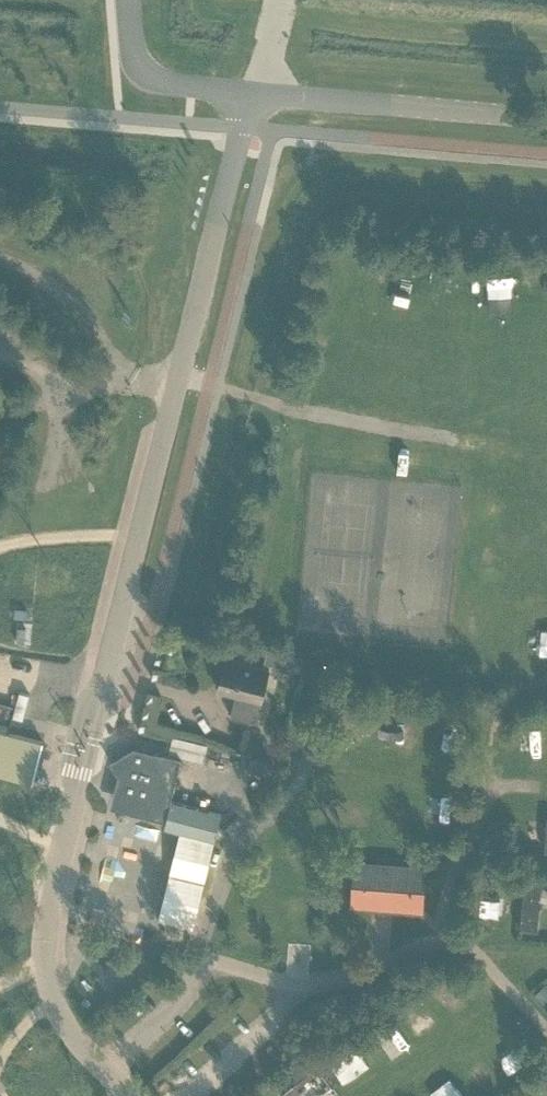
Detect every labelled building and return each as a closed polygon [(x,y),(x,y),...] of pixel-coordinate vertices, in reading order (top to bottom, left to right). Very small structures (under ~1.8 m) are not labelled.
[(386,265),(387,258),(356,253),(355,260),(386,265)] [(106,582),(101,604),(109,606),(114,584),(106,582)] [(265,656),(264,663),(263,664),(281,667),(284,653),(267,649),(265,656)] [(259,708),(269,669),(226,658),(218,690),(236,694),(230,716),(257,723),(261,709),(259,708)] [(516,768),(533,770),(538,723),(521,721),(516,768)] [(33,783),(42,741),(0,730),(0,775),(33,783)] [(182,830),(213,838),(215,838),(221,813),(171,800),(181,758),(154,751),(150,767),(130,762),(122,767),(126,774),(119,803),(131,806),(129,812),(166,821),(164,826),(182,830)] [(212,840),(213,838),(182,830),(182,832),(180,832),(159,919),(192,927),(214,840),(212,840)] [(126,853),(125,874),(139,874),(139,854),(126,853)] [(425,868),(355,862),(351,905),(422,911),(425,868)] [(505,926),(506,887),(481,886),(480,926),(505,926)] [(524,891),(522,932),(543,933),(545,892),(524,891)] [(453,977),(430,993),(439,1005),(462,989),(453,977)] [(543,984),(533,999),(546,1008),(546,986),(543,984)] [(330,1066),(347,1088),(373,1069),(355,1046),(330,1066)] [(461,1069),(474,1088),(495,1073),(482,1054),(461,1069)] [(299,1077),(280,1094),(282,1095),(316,1095),(299,1077)]
